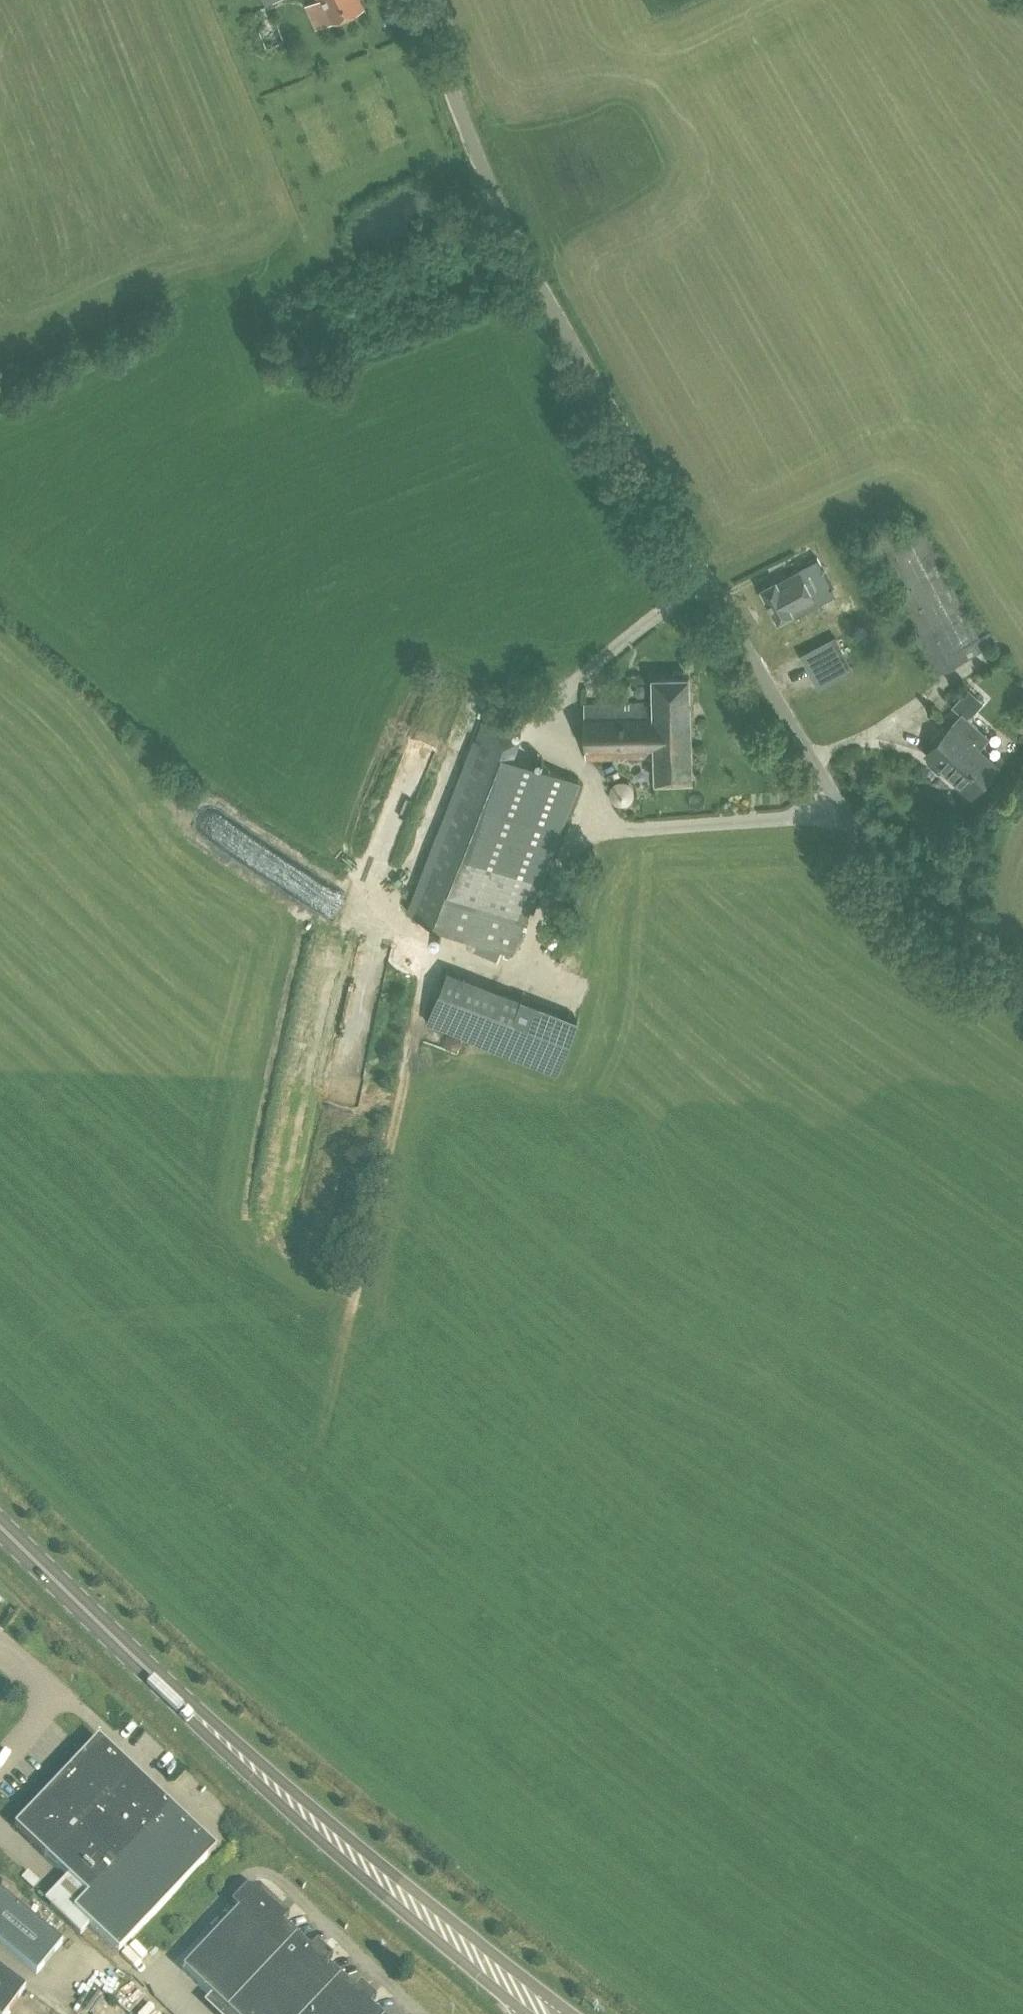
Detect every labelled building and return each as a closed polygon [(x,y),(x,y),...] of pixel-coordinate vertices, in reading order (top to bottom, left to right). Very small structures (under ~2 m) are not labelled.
[(270,3),(263,6),(266,10),(278,4),(276,0),(268,0),(270,3)] [(362,0),(325,0),(334,20),(365,6),(362,0)] [(911,536),(905,525),(869,543),(935,675),(972,657),(972,656),(998,643),(992,630),(981,636),(938,553),(942,551),(929,526),(911,536)] [(809,583),(801,569),(778,581),(777,579),(762,587),(779,620),(794,612),(793,610),(816,597),(834,587),(827,574),(809,583)] [(851,671),(836,641),(823,648),(839,677),(851,671)] [(688,674),(684,669),(676,669),(672,675),(654,675),(655,702),(586,703),(587,757),(656,756),(657,779),(658,779),(660,783),(669,783),(671,778),(693,778),(690,674),(688,674)] [(976,693),(969,686),(952,704),(963,714),(931,749),(944,760),(940,764),(953,776),(957,772),(975,789),(998,765),(979,748),(990,736),(970,718),(987,699),(979,691),(976,693)] [(513,951),(547,866),(581,780),(514,754),(520,736),(483,722),(454,797),(409,911),(513,951)] [(503,1051),(524,997),(449,968),(428,1022),(503,1051)] [(566,1018),(569,1009),(537,1001),(535,1010),(566,1018)] [(51,1863),(135,1774),(98,1739),(14,1828),(51,1863)] [(88,1898),(172,1809),(135,1774),(51,1863),(67,1878),(43,1903),(64,1922),(87,1897),(88,1898)] [(119,1954),(216,1851),(172,1809),(88,1898),(87,1897),(64,1922),(79,1936),(88,1926),(119,1954)] [(283,1925),(289,1918),(259,1890),(245,1890),(230,1906),(237,1912),(183,1971),(229,2013),(378,2013),(370,2007),(376,2001),(360,1986),(354,1992),(326,1966),(332,1959),(317,1944),(311,1951),(283,1925)] [(62,1944),(1,1893),(0,1894),(0,1944),(37,1975),(62,1944)] [(26,1989),(0,1970),(0,2013),(7,2013),(26,1989)]
